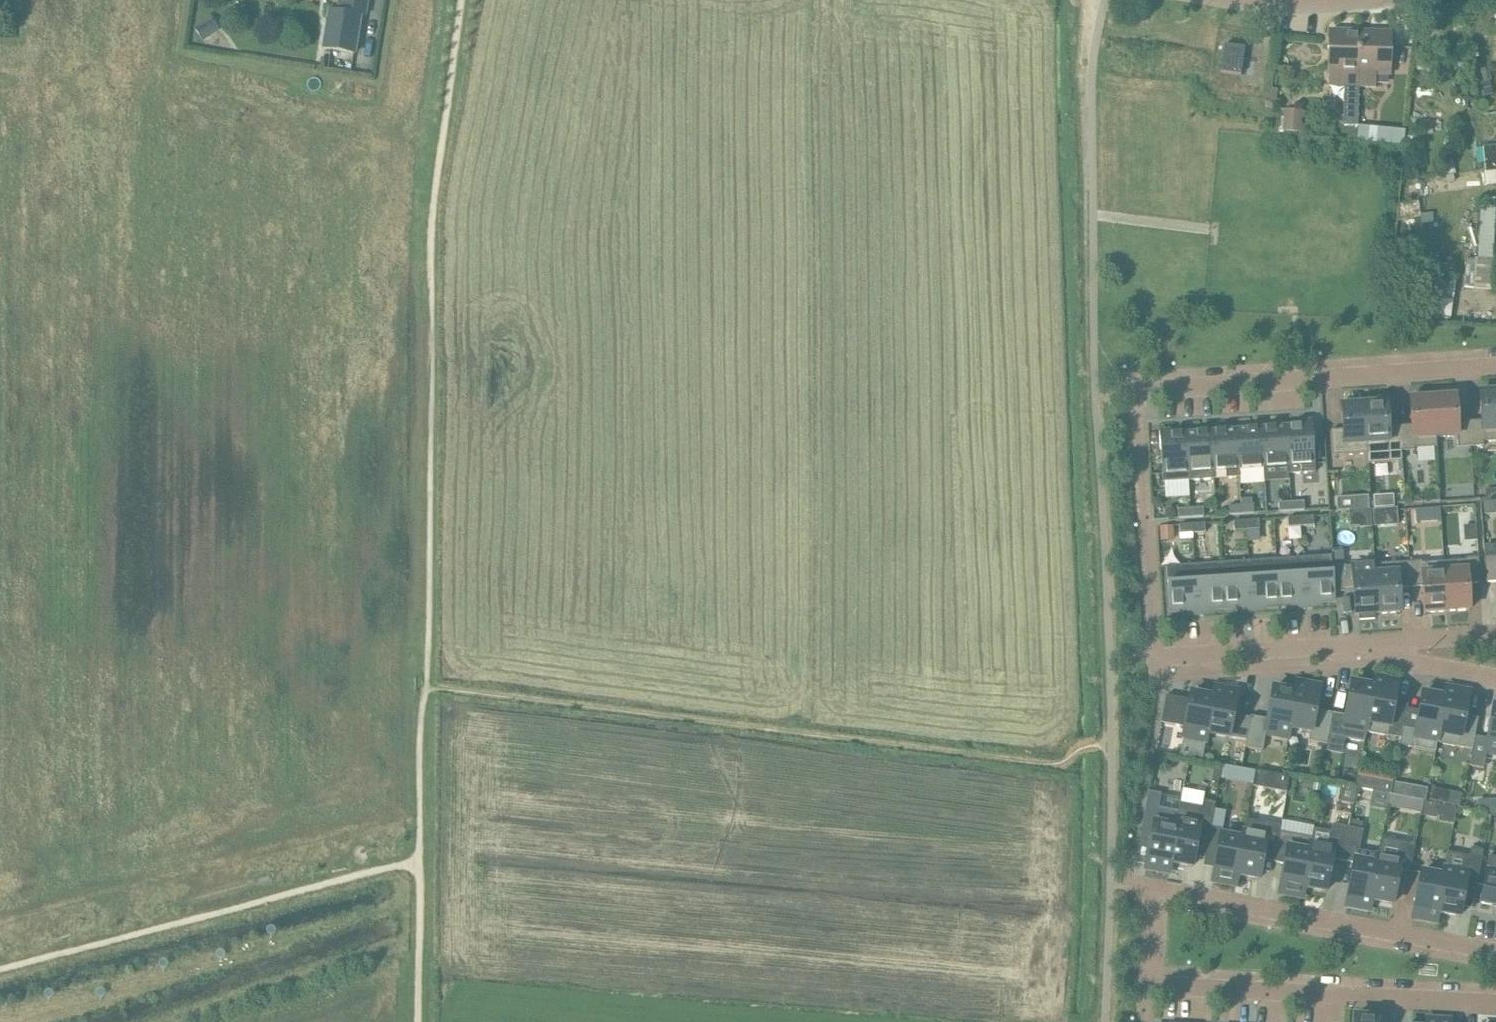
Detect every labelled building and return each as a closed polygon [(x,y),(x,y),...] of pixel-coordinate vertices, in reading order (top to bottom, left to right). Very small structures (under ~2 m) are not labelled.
[(336,2),(337,2),(336,10),(328,9),(322,49),(357,54),(363,16),(367,16),(369,0),(336,0),(336,2)] [(220,29),(210,14),(193,26),(203,40),(220,29)] [(1328,86),(1355,87),(1355,72),(1359,72),(1359,52),(1361,52),(1361,32),(1329,31),(1328,86)] [(1391,33),(1361,32),(1361,52),(1359,52),(1359,72),(1355,72),(1355,87),(1376,88),(1376,72),(1390,73),(1391,33)] [(1244,48),(1225,45),(1221,71),(1240,74),(1244,48)] [(1488,67),(1481,69),(1484,81),(1491,80),(1488,67)] [(1285,109),(1283,130),(1301,131),(1303,110),(1285,109)] [(1377,142),(1403,145),(1405,130),(1378,128),(1377,142)] [(1483,147),(1485,172),(1484,172),(1485,184),(1495,183),(1495,146),(1483,147)] [(1495,261),(1495,207),(1482,206),(1479,287),(1495,288),(1495,261)] [(1399,293),(1396,314),(1451,322),(1457,282),(1420,277),(1417,295),(1399,293)] [(1481,420),(1469,421),(1471,446),(1484,445),(1484,441),(1495,441),(1495,391),(1480,392),(1481,420)] [(1457,422),(1455,396),(1433,397),(1436,445),(1437,444),(1436,437),(1457,436),(1458,447),(1471,446),(1469,421),(1457,422)] [(1410,399),(1412,425),(1400,426),(1402,451),(1415,450),(1415,446),(1436,445),(1433,397),(1410,399)] [(1366,404),(1364,404),(1367,453),(1368,464),(1402,461),(1402,451),(1400,426),(1388,427),(1386,402),(1383,402),(1382,398),(1366,399),(1366,404)] [(1343,429),(1330,430),(1332,455),(1367,453),(1364,404),(1341,405),(1343,429)] [(1300,420),(1300,425),(1291,425),(1286,426),(1289,474),(1315,472),(1312,425),(1311,420),(1300,420)] [(1261,427),(1264,467),(1267,467),(1288,466),(1289,474),(1286,426),(1261,427)] [(1239,477),(1239,469),(1264,467),(1261,427),(1236,429),(1239,477)] [(1163,482),(1188,480),(1189,480),(1186,432),(1171,433),(1171,429),(1159,430),(1160,434),(1160,435),(1159,435),(1162,474),(1163,482)] [(1239,477),(1236,429),(1211,430),(1214,479),(1214,471),(1226,470),(1227,473),(1227,478),(1239,477)] [(1214,479),(1211,430),(1186,432),(1189,480),(1214,479)] [(1396,505),(1396,493),(1376,494),(1377,505),(1396,505)] [(1368,495),(1353,496),(1354,508),(1369,507),(1368,495)] [(1280,511),(1292,510),(1291,501),(1279,502),(1280,511)] [(1292,510),(1304,510),(1303,501),(1291,501),(1292,510)] [(1483,502),(1484,514),(1495,513),(1495,501),(1483,502)] [(1241,514),(1253,513),(1253,504),(1241,505),(1241,514)] [(1229,514),(1241,514),(1241,505),(1229,505),(1229,514)] [(1191,517),(1203,516),(1203,507),(1191,508),(1191,517)] [(1179,518),(1191,517),(1191,508),(1179,509),(1179,518)] [(1386,525),(1385,508),(1373,509),(1374,526),(1386,525)] [(1313,516),(1300,517),(1300,526),(1313,525),(1313,516)] [(1300,517),(1286,518),(1287,527),(1300,526),(1300,517)] [(1245,520),(1232,521),(1233,530),(1246,529),(1245,520)] [(1258,520),(1245,520),(1246,529),(1259,529),(1258,520)] [(1204,523),(1191,524),(1192,533),(1205,532),(1204,523)] [(1191,524),(1178,525),(1179,534),(1192,533),(1191,524)] [(1173,525),(1160,526),(1160,537),(1174,537),(1173,525)] [(1475,525),(1463,526),(1465,541),(1476,540),(1475,525)] [(1331,600),(1329,556),(1300,558),(1304,605),(1317,604),(1316,601),(1331,600)] [(1484,557),(1486,582),(1495,581),(1495,556),(1484,557)] [(1444,561),(1447,611),(1469,609),(1468,583),(1480,582),(1478,557),(1465,558),(1465,560),(1444,561)] [(1304,605),(1300,558),(1273,559),(1276,604),(1290,603),(1290,605),(1304,605)] [(1276,604),(1273,559),(1246,561),(1249,608),(1262,607),(1262,604),(1276,604)] [(1249,608),(1246,561),(1219,563),(1222,607),(1236,606),(1236,609),(1249,608)] [(1409,562),(1411,587),(1423,586),(1425,612),(1447,611),(1444,561),(1422,563),(1422,561),(1409,562)] [(1409,562),(1374,564),(1375,574),(1378,613),(1400,612),(1398,588),(1411,587),(1409,562)] [(1222,607),(1219,563),(1192,565),(1195,612),(1208,611),(1208,608),(1222,607)] [(1353,565),(1339,566),(1341,591),(1353,591),(1355,615),(1359,615),(1359,619),(1373,618),(1375,618),(1375,614),(1378,613),(1375,574),(1374,564),(1373,564),(1353,565)] [(1195,612),(1192,565),(1164,567),(1167,611),(1182,610),(1182,613),(1195,612)] [(1374,686),(1366,732),(1388,736),(1401,738),(1404,726),(1407,706),(1394,704),(1398,681),(1376,676),(1374,686)] [(1296,691),(1289,727),(1310,731),(1308,741),(1327,744),(1329,735),(1333,713),(1315,710),(1320,686),(1298,682),(1296,691)] [(1329,735),(1364,741),(1366,732),(1374,686),(1352,682),(1346,715),(1333,713),(1329,735)] [(1214,696),(1207,733),(1247,740),(1251,718),(1233,715),(1238,691),(1215,687),(1214,696)] [(1289,727),(1296,691),(1274,687),(1268,719),(1251,716),(1251,718),(1247,740),(1245,747),(1263,750),(1266,733),(1288,737),(1289,729),(1289,727)] [(1446,696),(1437,742),(1472,749),(1475,736),(1478,718),(1465,715),(1469,691),(1447,687),(1446,696)] [(1205,742),(1207,733),(1214,696),(1191,692),(1189,703),(1184,703),(1185,699),(1166,695),(1161,722),(1185,727),(1183,738),(1205,742)] [(1437,742),(1446,696),(1423,692),(1417,728),(1404,726),(1401,738),(1400,745),(1415,748),(1416,738),(1437,742)] [(1494,705),(1488,738),(1486,751),(1487,751),(1495,753),(1495,706),(1494,705)] [(1472,749),(1469,766),(1484,768),(1487,751),(1486,751),(1488,738),(1475,736),(1472,749)] [(1156,754),(1153,767),(1165,769),(1168,756),(1156,754)] [(1287,791),(1289,776),(1256,770),(1253,785),(1287,791)] [(1358,775),(1355,788),(1357,788),(1390,795),(1391,795),(1393,782),(1358,775)] [(1393,782),(1391,795),(1405,797),(1407,785),(1393,782)] [(1467,784),(1466,792),(1479,794),(1480,786),(1467,784)] [(1143,820),(1139,841),(1151,843),(1146,868),(1168,872),(1181,803),(1180,803),(1181,797),(1161,793),(1148,791),(1143,820)] [(1449,803),(1449,805),(1457,806),(1460,807),(1460,805),(1462,794),(1460,793),(1451,792),(1449,803)] [(1412,799),(1409,798),(1406,811),(1421,814),(1423,801),(1412,799)] [(1481,811),(1490,813),(1495,814),(1495,810),(1495,803),(1492,802),(1483,800),(1482,806),(1481,811)] [(1438,803),(1426,801),(1423,801),(1421,814),(1436,816),(1438,803)] [(1215,804),(1201,802),(1201,807),(1181,803),(1168,872),(1169,872),(1171,862),(1192,866),(1199,828),(1210,830),(1215,804)] [(1212,827),(1224,829),(1228,812),(1216,810),(1212,827)] [(1235,884),(1247,819),(1246,819),(1243,838),(1221,834),(1213,880),(1235,884)] [(1247,819),(1235,884),(1236,884),(1238,875),(1259,879),(1263,857),(1267,833),(1269,824),(1247,819)] [(1332,858),(1343,860),(1349,828),(1333,825),(1332,833),(1314,830),(1302,897),(1303,897),(1304,887),(1326,891),(1332,858)] [(1349,828),(1343,860),(1354,862),(1346,905),(1369,909),(1370,900),(1373,886),(1377,863),(1379,853),(1358,849),(1362,831),(1349,828)] [(1313,829),(1312,838),(1279,832),(1277,845),(1274,862),(1285,864),(1280,892),(1302,897),(1314,830),(1313,829)] [(1373,886),(1370,900),(1392,904),(1399,870),(1410,872),(1415,845),(1382,839),(1377,863),(1373,886)] [(1459,916),(1466,881),(1477,883),(1483,850),(1470,848),(1469,856),(1449,852),(1435,921),(1436,921),(1438,912),(1459,916)] [(1422,871),(1413,917),(1435,921),(1449,852),(1448,852),(1443,875),(1422,871)] [(1489,855),(1480,902),(1495,906),(1495,857),(1489,855)]
